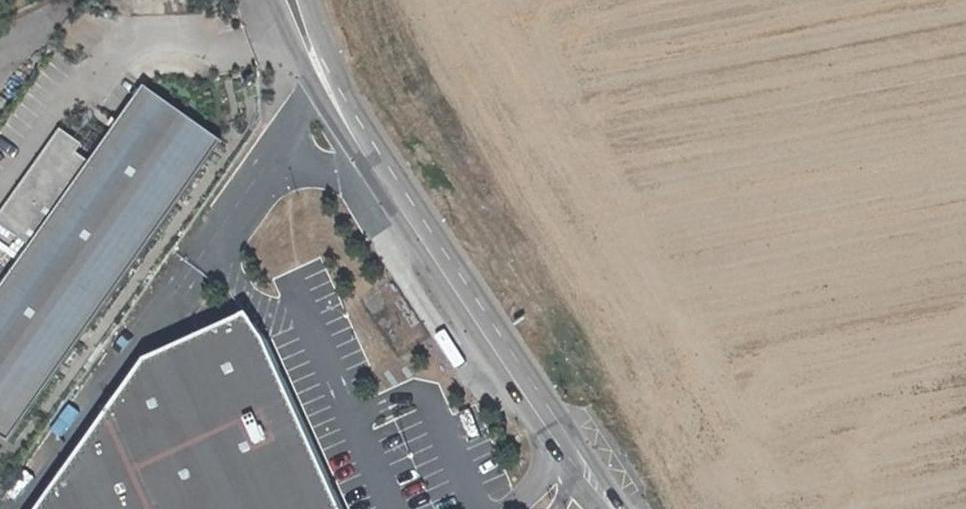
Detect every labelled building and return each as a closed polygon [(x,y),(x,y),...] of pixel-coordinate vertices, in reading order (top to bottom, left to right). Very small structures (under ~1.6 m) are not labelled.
[(10,435),(221,140),(147,87),(92,164),(78,154),(85,145),(63,129),(0,217),(0,226),(31,248),(0,292),(0,428),(10,435)] [(39,508),(333,508),(259,347),(241,321),(139,368),(39,508)]
